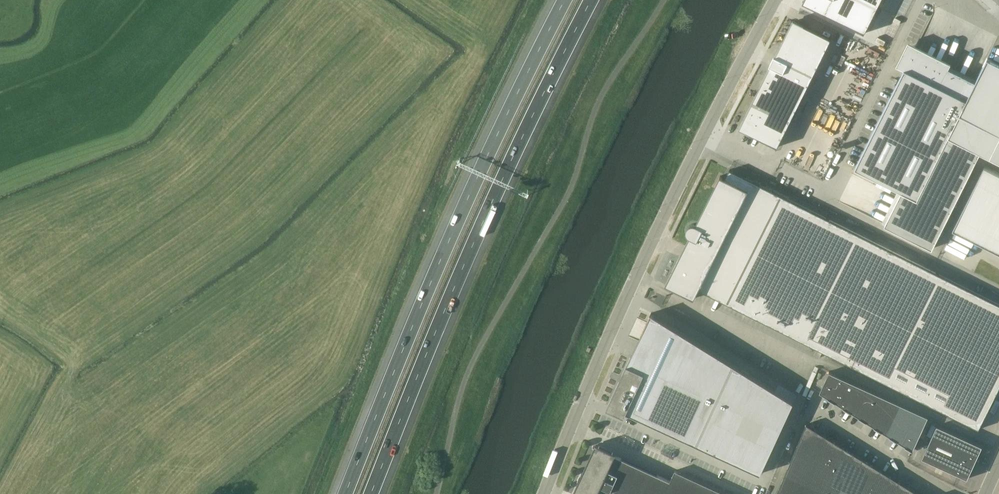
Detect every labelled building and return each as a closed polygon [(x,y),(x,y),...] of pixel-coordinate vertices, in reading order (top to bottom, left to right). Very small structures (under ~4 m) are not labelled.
[(797,8),(852,38),(873,0),(801,0),(797,8)] [(793,21),(739,129),(777,148),(830,39),(793,21)] [(930,250),(979,152),(998,162),(998,65),(987,59),(975,82),(948,68),(950,63),(908,42),(896,66),(904,70),(855,169),(902,192),(884,227),(930,250)] [(953,228),(998,251),(998,174),(984,166),(953,228)] [(989,406),(998,386),(998,317),(728,167),(687,241),(989,406)] [(653,322),(612,409),(754,476),(786,402),(653,322)] [(816,392),(912,449),(926,416),(827,370),(816,392)] [(806,424),(777,493),(919,493),(806,424)] [(982,446),(937,426),(922,458),(967,479),(982,446)] [(594,449),(574,493),(717,493),(675,474),(670,485),(594,449)]
